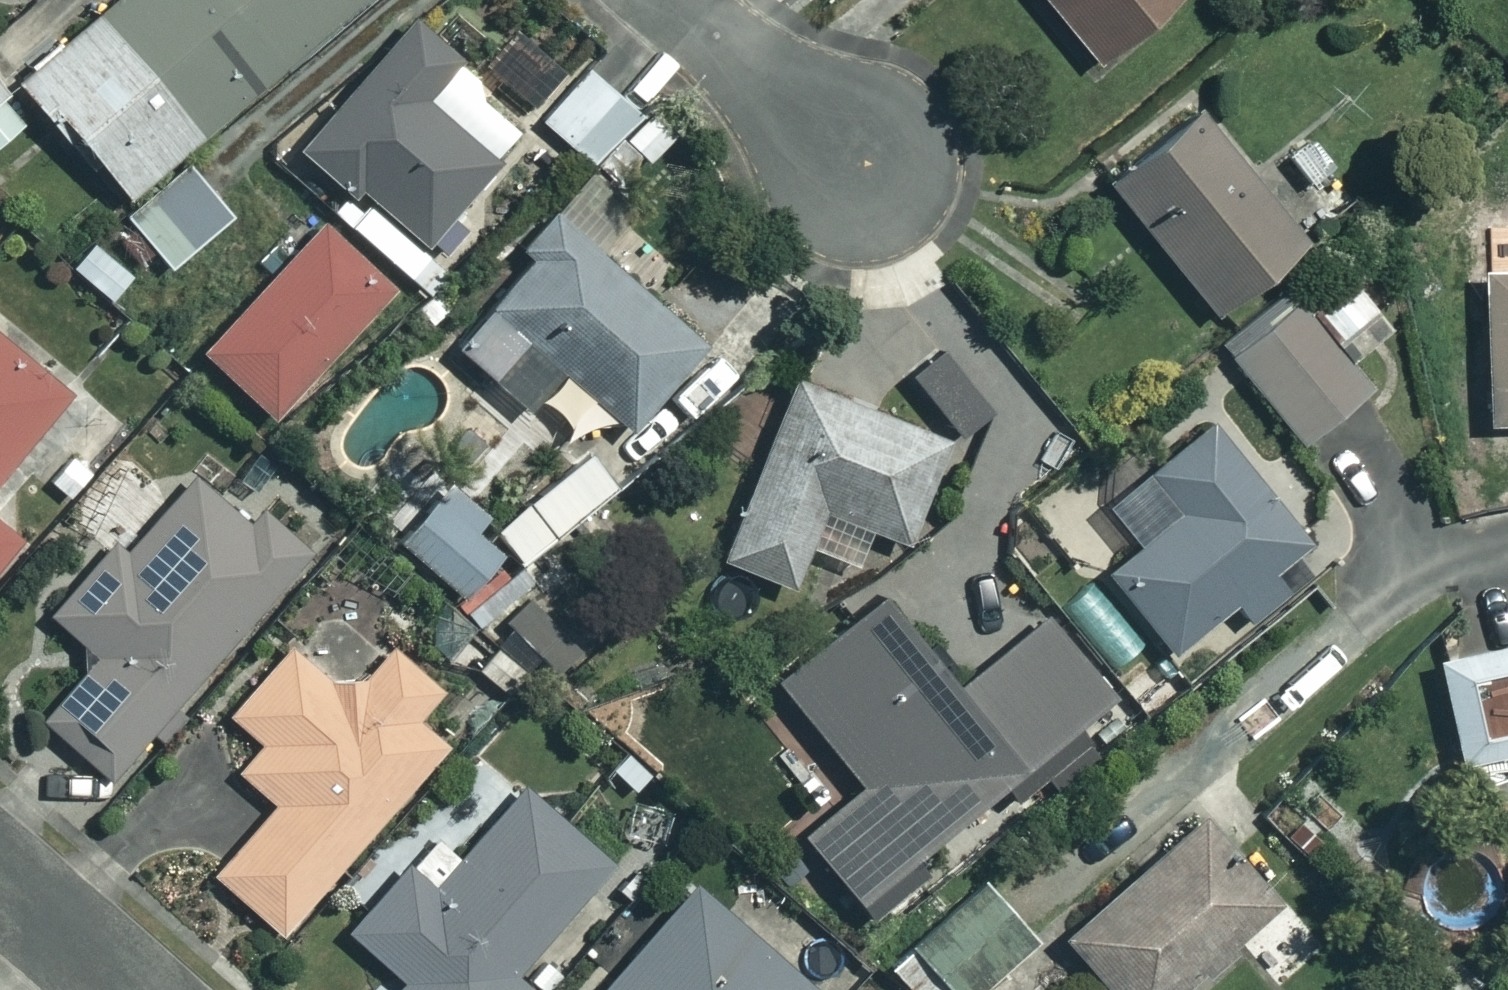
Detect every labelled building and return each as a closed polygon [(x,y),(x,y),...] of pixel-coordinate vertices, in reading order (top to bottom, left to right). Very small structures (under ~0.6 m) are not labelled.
[(101,22),(95,14),(16,80),(113,195),(345,0),(128,0),(101,22)] [(1087,57),(1155,0),(1039,0),(1087,57)] [(302,192),(417,287),(466,227),(440,205),(489,145),(422,90),(450,56),(396,12),(286,146),(318,173),(302,192)] [(631,108),(579,62),(533,115),(586,160),(631,108)] [(1297,234),(1189,95),(1093,170),(1202,308),(1297,234)] [(19,123),(0,100),(0,138),(19,123)] [(1352,196),(1303,138),(1282,156),(1331,214),(1352,196)] [(220,216),(178,164),(118,212),(161,264),(220,216)] [(697,337),(548,215),(443,341),(521,405),(552,367),(623,426),(697,337)] [(380,284),(309,220),(192,348),(262,413),(380,284)] [(127,275),(89,238),(65,262),(103,299),(127,275)] [(1471,269),(1476,419),(1507,418),(1507,267),(1471,269)] [(1343,358),(1387,323),(1342,268),(1298,303),(1288,291),(1218,348),(1293,440),(1363,384),(1343,358)] [(1016,389),(967,324),(904,371),(954,437),(1016,389)] [(0,337),(0,486),(73,398),(0,337)] [(937,439),(785,375),(710,552),(782,582),(799,541),(846,561),(863,523),(895,537),(937,439)] [(1297,537),(1201,413),(1136,464),(1167,505),(1093,563),(1160,649),(1225,598),(1241,618),(1278,588),(1260,566),(1297,537)] [(604,483),(573,450),(486,528),(516,562),(604,483)] [(240,521),(183,471),(52,620),(87,650),(31,713),(101,775),(303,547),(255,504),(240,521)] [(494,546),(435,484),(388,529),(446,591),(494,546)] [(19,544),(0,528),(0,567),(19,544)] [(577,647),(531,589),(498,616),(544,673),(577,647)] [(950,684),(871,589),(767,675),(852,779),(790,830),(864,920),(919,875),(900,852),(1096,690),(1034,615),(950,684)] [(433,687),(350,614),(309,661),(284,640),(223,710),(256,740),(231,768),(268,800),(206,871),(273,930),(436,743),(407,717),(433,687)] [(1450,771),(1507,758),(1507,634),(1424,652),(1450,771)] [(514,784),(425,887),(397,862),(340,928),(398,978),(387,989),(512,989),(519,982),(506,971),(602,860),(514,784)] [(1270,900),(1196,811),(1110,882),(1185,972),(1270,900)] [(971,879),(901,940),(946,989),(971,989),(1026,941),(971,879)] [(686,881),(589,989),(798,989),(802,985),(686,881)] [(1110,884),(1054,931),(1103,989),(1166,989),(1186,973),(1110,884)]
